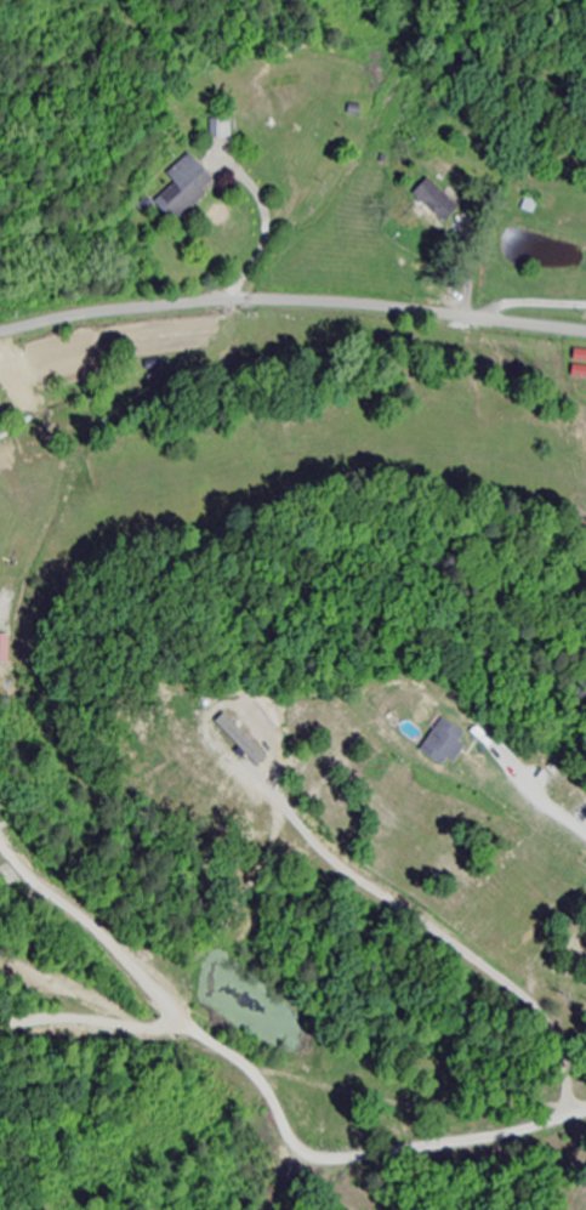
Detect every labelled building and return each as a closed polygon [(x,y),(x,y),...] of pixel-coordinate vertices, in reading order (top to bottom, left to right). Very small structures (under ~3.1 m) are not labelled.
[(212,138),(232,138),(232,121),(212,121),(212,138)] [(169,175),(178,184),(158,203),(176,223),(219,184),(192,154),(169,175)] [(445,227),(462,210),(432,179),(414,196),(445,227)]
